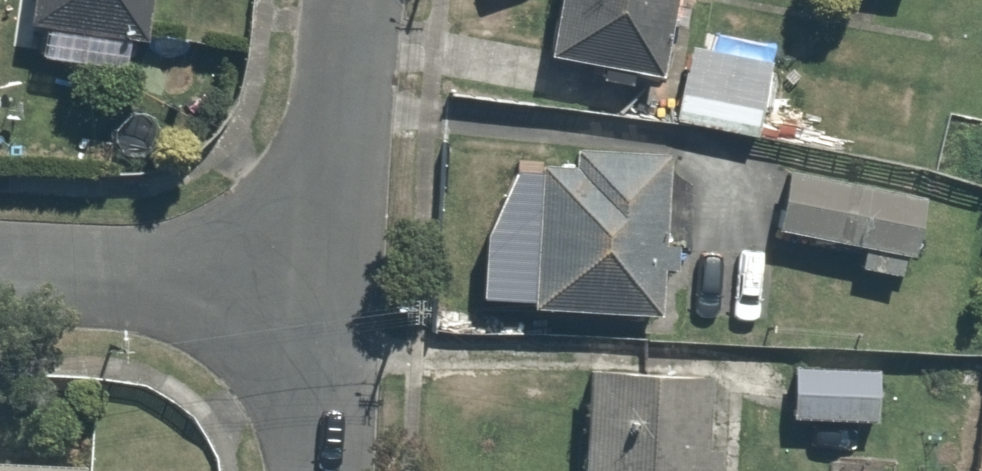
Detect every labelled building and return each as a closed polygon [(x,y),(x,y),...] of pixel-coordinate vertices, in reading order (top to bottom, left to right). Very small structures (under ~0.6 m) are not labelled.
[(86,41),(90,0),(0,0),(0,31),(86,41)] [(536,52),(656,70),(666,0),(544,0),(536,52)] [(660,150),(525,145),(520,302),(654,307),(660,150)] [(910,184),(772,165),(763,228),(901,247),(910,184)] [(572,359),(566,470),(705,470),(707,444),(693,443),(697,367),(572,359)] [(878,363),(777,362),(776,415),(877,416),(878,363)] [(77,456),(0,453),(0,470),(76,470),(77,456)]
